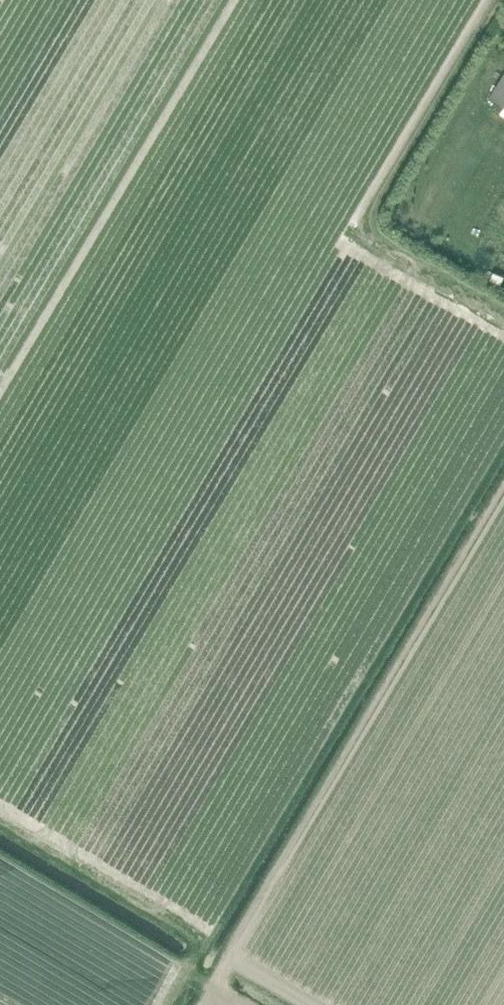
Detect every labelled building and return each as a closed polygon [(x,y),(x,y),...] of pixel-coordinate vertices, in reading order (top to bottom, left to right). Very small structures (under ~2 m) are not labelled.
[(489,96),(503,104),(503,72),(489,96)]
